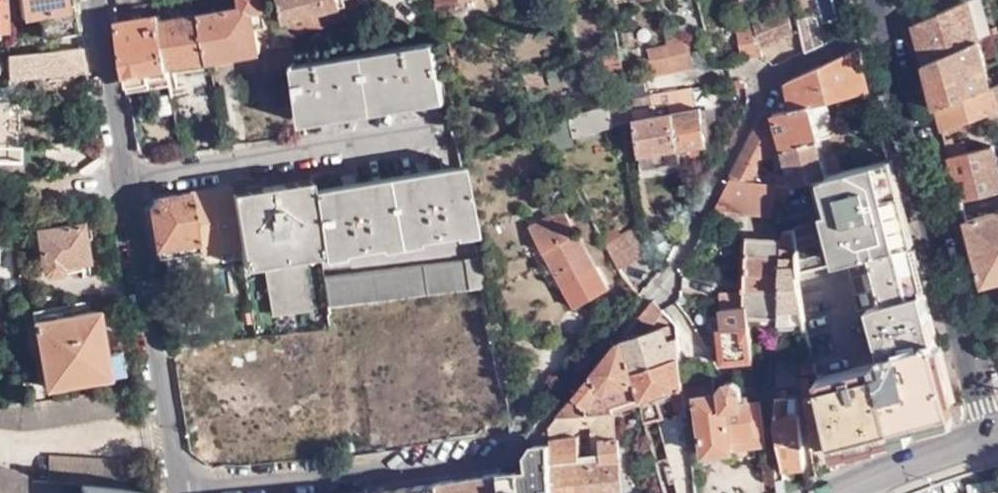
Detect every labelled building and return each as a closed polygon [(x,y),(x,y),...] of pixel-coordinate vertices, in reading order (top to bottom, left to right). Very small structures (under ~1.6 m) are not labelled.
[(8,0),(0,0),(0,24),(11,24),(8,0)] [(25,15),(41,14),(45,37),(81,31),(76,5),(68,6),(67,0),(22,0),(25,15)] [(200,3),(211,60),(259,50),(255,28),(267,25),(264,0),(215,0),(200,3)] [(285,14),(341,2),(341,0),(282,0),(285,14)] [(359,0),(341,0),(341,2),(285,14),(289,32),(363,15),(359,0)] [(965,0),(956,0),(910,20),(921,60),(976,40),(965,0)] [(171,69),(211,60),(200,3),(161,13),(171,69)] [(797,14),(806,51),(838,33),(837,29),(824,33),(818,8),(797,14)] [(753,19),(754,23),(761,46),(794,34),(787,9),(753,19)] [(174,85),(171,69),(161,13),(119,23),(130,85),(154,80),(156,88),(174,85)] [(742,57),(763,53),(761,46),(754,23),(733,28),(742,57)] [(11,24),(0,24),(0,37),(12,36),(11,24)] [(12,39),(12,54),(41,52),(38,37),(12,39)] [(436,39),(297,63),(303,116),(446,89),(436,39)] [(667,43),(674,69),(694,65),(686,39),(667,43)] [(976,40),(921,60),(932,103),(989,83),(976,40)] [(705,63),(716,61),(710,42),(701,44),(705,63)] [(655,73),(674,69),(667,43),(648,47),(655,73)] [(786,80),(796,105),(809,102),(854,89),(866,86),(854,44),(786,80)] [(13,78),(87,71),(84,48),(41,52),(12,54),(13,78)] [(515,66),(524,83),(543,80),(539,61),(515,66)] [(989,83),(932,103),(937,121),(938,127),(995,106),(989,83)] [(675,109),(698,105),(694,86),(679,88),(654,92),(656,103),(673,101),(675,109)] [(867,92),(866,86),(854,89),(857,94),(867,92)] [(635,116),(675,109),(673,101),(656,103),(654,92),(630,96),(634,108),(635,112),(635,116)] [(14,93),(0,93),(0,125),(0,106),(13,106),(14,93)] [(574,135),(614,123),(613,118),(635,112),(634,108),(630,96),(568,114),(574,135)] [(775,112),(775,117),(782,145),(813,136),(817,135),(809,102),(796,105),(775,112)] [(698,154),(704,157),(710,143),(712,142),(705,104),(698,105),(675,109),(684,156),(698,154)] [(646,163),(684,156),(675,109),(635,116),(646,163)] [(759,122),(731,176),(786,179),(790,180),(782,145),(775,117),(759,122)] [(545,127),(556,124),(555,118),(543,122),(545,127)] [(841,143),(878,133),(875,120),(838,130),(841,143)] [(957,196),(997,182),(997,175),(986,139),(961,148),(957,137),(947,140),(944,134),(940,136),(957,196)] [(782,145),(790,180),(837,167),(834,157),(828,153),(818,155),(813,136),(782,145)] [(786,179),(785,201),(782,237),(781,272),(796,269),(836,259),(835,256),(842,254),(893,241),(891,228),(903,226),(884,155),(837,167),(790,180),(786,179)] [(472,221),(462,167),(313,190),(318,246),(353,240),(354,244),(365,242),(365,238),(428,229),(428,232),(439,230),(439,227),(472,221)] [(731,176),(711,217),(726,218),(728,207),(773,212),(774,200),(785,201),(786,179),(731,176)] [(318,246),(313,190),(312,180),(233,193),(241,244),(255,335),(328,329),(326,314),(325,308),(322,279),(318,246)] [(191,191),(200,249),(241,244),(233,193),(232,185),(191,191)] [(159,255),(200,249),(191,191),(162,196),(157,201),(151,209),(159,255)] [(979,279),(997,273),(997,204),(962,215),(979,279)] [(80,209),(40,214),(41,226),(39,226),(46,274),(68,272),(67,263),(91,261),(86,220),(82,220),(80,209)] [(595,269),(565,212),(533,228),(563,286),(595,269)] [(606,241),(619,267),(650,250),(636,225),(606,241)] [(747,236),(746,289),(721,291),(722,305),(728,306),(747,304),(750,303),(756,303),(755,313),(780,314),(780,313),(781,272),(782,237),(747,236)] [(906,238),(893,241),(842,254),(844,263),(846,269),(872,263),(876,278),(849,284),(853,297),(851,298),(853,305),(867,301),(919,287),(906,238)] [(844,263),(842,254),(835,256),(836,259),(838,263),(844,263)] [(325,308),(401,298),(466,290),(484,287),(479,256),(322,279),(325,308)] [(780,314),(779,321),(803,319),(796,269),(781,272),(780,313),(780,314)] [(951,407),(919,287),(867,301),(881,356),(814,374),(815,379),(834,452),(853,445),(852,442),(875,436),(876,432),(920,420),(919,415),(951,407)] [(694,293),(681,291),(680,299),(694,301),(694,293)] [(653,298),(639,316),(647,324),(662,307),(653,298)] [(60,302),(34,306),(46,383),(109,374),(100,308),(61,314),(60,302)] [(719,326),(722,362),(754,359),(750,303),(747,304),(728,306),(722,305),(723,326),(719,326)] [(619,339),(624,340),(636,388),(645,426),(656,426),(673,492),(696,492),(685,395),(684,390),(682,373),(678,335),(671,334),(669,323),(625,332),(619,339)] [(619,339),(561,414),(603,411),(615,409),(616,428),(626,428),(625,409),(633,408),(635,427),(645,426),(636,388),(624,340),(619,339)] [(792,360),(777,361),(776,384),(794,383),(792,360)] [(834,452),(815,379),(805,382),(802,364),(796,365),(803,412),(806,412),(814,446),(824,443),(828,455),(834,452)] [(761,399),(749,401),(747,385),(740,378),(731,379),(726,385),(727,391),(716,392),(714,369),(682,373),(684,390),(685,395),(701,394),(708,450),(766,443),(761,399)] [(779,468),(782,467),(801,463),(794,412),(786,412),(787,394),(775,395),(773,427),(779,468)] [(552,435),(556,492),(576,492),(620,489),(618,452),(616,428),(615,409),(603,411),(603,422),(604,455),(597,455),(583,456),(581,434),(576,434),(552,435)] [(561,414),(551,425),(552,435),(576,434),(575,424),(595,423),(603,422),(603,411),(561,414)] [(595,423),(597,455),(604,455),(603,422),(595,423)] [(505,492),(556,492),(552,435),(551,425),(531,452),(533,468),(503,472),(505,492)] [(620,489),(620,492),(637,492),(636,483),(632,465),(630,453),(618,452),(620,489)] [(46,477),(137,487),(132,463),(49,455),(46,477)] [(0,459),(0,492),(23,492),(32,469),(0,459)] [(443,481),(443,492),(505,492),(503,472),(486,475),(488,485),(459,490),(457,479),(443,481)] [(37,475),(30,492),(157,492),(157,490),(137,487),(46,477),(37,475)] [(486,475),(457,479),(459,490),(488,485),(486,475)] [(370,492),(443,492),(443,481),(370,492)]
